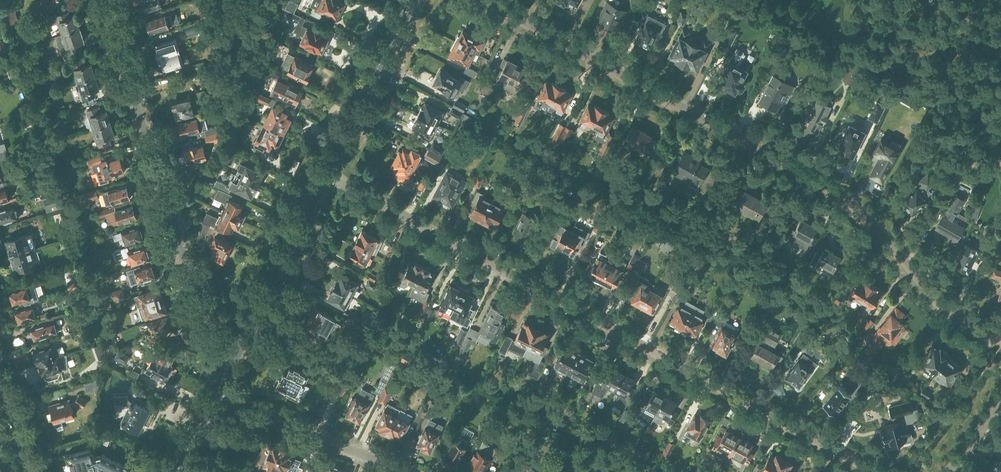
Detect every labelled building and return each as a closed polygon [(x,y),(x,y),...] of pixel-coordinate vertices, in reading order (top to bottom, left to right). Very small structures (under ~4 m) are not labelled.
[(33,2),(38,15),(54,10),(51,3),(59,1),(59,0),(39,0),(33,2)] [(160,0),(139,0),(137,1),(140,11),(144,10),(144,11),(161,6),(160,0)] [(327,13),(330,12),(339,16),(340,15),(341,14),(345,7),(344,5),(345,4),(339,1),(340,0),(313,0),(311,5),(327,13)] [(608,1),(599,20),(617,29),(626,10),(608,1)] [(286,17),(299,23),(295,31),(304,35),(301,42),(302,42),(301,43),(320,52),(327,37),(322,35),(323,34),(314,30),(314,31),(300,24),(304,17),(281,6),(278,13),(279,13),(280,15),(282,15),(283,15),(284,17),(286,17)] [(147,27),(149,30),(151,31),(151,33),(173,26),(172,24),(174,24),(174,25),(180,23),(176,13),(174,7),(163,10),(164,13),(147,19),(148,25),(147,27)] [(649,13),(642,10),(637,19),(644,23),(645,21),(648,15),(649,13)] [(58,14),(44,18),(47,27),(52,25),(53,29),(55,36),(62,34),(80,28),(76,16),(70,18),(68,12),(58,15),(58,14)] [(680,12),(676,22),(684,26),(688,16),(680,12)] [(639,40),(650,45),(655,35),(659,37),(665,23),(648,15),(645,21),(646,22),(643,27),(639,34),(641,35),(639,40)] [(204,20),(185,27),(189,37),(207,30),(204,20)] [(874,33),(876,22),(869,21),(867,32),(874,33)] [(719,30),(718,30),(713,40),(720,44),(728,29),(722,26),(719,30)] [(62,34),(55,36),(61,54),(63,54),(65,59),(82,54),(80,48),(78,43),(84,41),(80,28),(62,34)] [(670,56),(676,58),(675,60),(683,65),(693,43),(687,39),(690,32),(683,28),(679,36),(680,36),(670,56)] [(457,43),(475,53),(478,54),(485,42),(463,30),(457,43)] [(730,30),(723,45),(730,48),(737,33),(730,30)] [(154,51),(155,52),(156,52),(156,53),(157,53),(158,58),(180,51),(176,38),(154,45),(153,46),(153,47),(153,48),(153,49),(154,50),(154,51)] [(683,65),(690,68),(691,66),(697,69),(707,49),(707,50),(711,42),(703,39),(700,46),(693,43),(683,65)] [(450,55),(469,65),(475,53),(457,43),(450,55)] [(160,70),(161,70),(162,71),(185,64),(180,51),(158,58),(160,63),(159,64),(159,65),(159,66),(159,67),(159,68),(160,69),(160,70)] [(719,81),(726,85),(726,87),(735,92),(737,88),(739,90),(742,89),(744,85),(743,83),(740,81),(746,71),(736,65),(741,56),(740,54),(737,52),(734,53),(726,67),(725,67),(721,74),(722,75),(719,81)] [(291,63),(287,72),(307,81),(308,80),(310,79),(311,77),(311,75),(310,74),(314,66),(295,55),(291,63)] [(494,81),(488,78),(480,93),(492,99),(501,80),(516,87),(516,86),(522,88),(530,71),(504,58),(500,65),(504,67),(502,70),(500,69),(494,81)] [(71,64),(74,75),(75,74),(77,81),(95,75),(91,63),(85,65),(84,59),(71,64)] [(192,71),(205,68),(204,62),(191,65),(192,71)] [(477,72),(467,66),(464,72),(474,77),(477,72)] [(216,70),(205,72),(206,80),(217,78),(216,70)] [(462,92),(463,92),(469,81),(462,77),(460,82),(441,72),(435,83),(444,87),(443,90),(458,98),(462,92)] [(764,89),(765,90),(759,100),(780,112),(795,86),(773,73),(768,82),(764,89)] [(77,81),(80,89),(79,89),(82,100),(95,96),(94,91),(94,90),(99,88),(95,75),(77,81)] [(274,86),(271,93),(296,105),(303,89),(283,80),(279,78),(275,86),(274,86)] [(537,99),(535,104),(534,106),(546,112),(550,104),(560,86),(553,82),(552,84),(546,82),(538,99),(537,99)] [(550,104),(557,107),(556,110),(562,113),(571,94),(566,91),(567,89),(560,86),(550,104)] [(268,104),(271,98),(259,93),(256,99),(268,104)] [(175,110),(177,116),(185,114),(185,116),(196,114),(191,98),(172,102),(174,110),(175,110)] [(815,99),(800,130),(808,134),(810,128),(817,132),(822,122),(823,123),(827,115),(826,115),(830,106),(815,99)] [(457,100),(453,106),(463,111),(464,112),(467,106),(457,100)] [(422,107),(418,114),(438,125),(439,124),(445,112),(426,103),(424,108),(422,107)] [(580,123),(585,126),(586,124),(593,127),(602,109),(595,105),(594,107),(588,104),(579,123),(580,123)] [(268,115),(264,114),(260,121),(284,133),(291,118),(287,116),(288,113),(272,105),(268,115)] [(524,105),(515,123),(521,125),(529,108),(524,105)] [(86,111),(88,117),(87,117),(86,119),(86,122),(88,130),(93,129),(111,123),(107,111),(101,113),(99,106),(86,111)] [(463,111),(453,106),(449,113),(460,119),(461,118),(460,118),(463,111)] [(595,139),(604,143),(597,157),(603,160),(615,136),(610,134),(610,133),(610,132),(607,130),(613,117),(608,114),(609,112),(602,109),(593,127),(599,130),(595,139)] [(463,111),(460,118),(461,118),(467,122),(470,116),(463,112),(464,112),(463,111)] [(444,127),(439,124),(438,125),(418,114),(414,121),(416,122),(413,127),(432,137),(434,132),(439,135),(444,127)] [(178,126),(181,134),(182,134),(183,137),(201,132),(197,119),(179,124),(180,126),(178,126)] [(255,141),(256,141),(254,146),(264,151),(266,146),(271,148),(272,146),(276,148),(284,133),(260,121),(264,123),(255,141)] [(93,129),(95,136),(94,136),(98,148),(110,143),(109,138),(114,136),(111,123),(93,129)] [(566,126),(561,124),(553,140),(559,143),(560,140),(559,140),(566,126)] [(849,124),(838,146),(846,150),(845,152),(853,156),(865,132),(849,124)] [(224,130),(222,125),(205,130),(206,135),(223,130),(224,130)] [(633,125),(626,138),(621,136),(617,143),(622,146),(625,141),(643,150),(651,135),(633,125)] [(559,140),(560,140),(565,143),(572,129),(566,126),(559,140)] [(463,142),(468,132),(461,128),(455,138),(463,142)] [(206,135),(207,135),(205,136),(207,143),(207,144),(208,144),(210,144),(212,143),(212,144),(213,144),(218,142),(217,142),(223,130),(206,135)] [(217,142),(218,142),(224,141),(234,145),(237,138),(224,132),(224,133),(224,130),(223,130),(217,142)] [(929,136),(924,145),(932,149),(937,140),(929,136)] [(651,155),(658,142),(651,138),(644,151),(651,155)] [(880,139),(871,156),(880,161),(872,176),(880,181),(899,149),(900,145),(892,141),(890,144),(880,139)] [(430,147),(443,154),(446,148),(433,142),(430,147)] [(207,143),(206,143),(204,144),(185,149),(189,164),(190,168),(200,165),(199,161),(208,158),(206,152),(214,149),(213,144),(212,144),(212,143),(210,144),(208,144),(207,144),(207,143)] [(396,158),(415,168),(414,168),(419,170),(423,162),(418,160),(422,154),(411,148),(409,150),(403,147),(401,152),(400,151),(396,158)] [(425,154),(435,159),(436,158),(439,160),(442,154),(442,155),(443,154),(430,147),(430,149),(428,148),(425,154)] [(673,173),(690,183),(691,180),(700,185),(703,178),(705,179),(707,175),(705,174),(708,168),(697,162),(698,160),(684,152),(673,173)] [(90,166),(93,165),(95,172),(96,172),(100,184),(109,181),(108,177),(124,172),(121,159),(118,160),(117,155),(114,156),(114,158),(103,161),(101,155),(87,160),(90,166)] [(397,174),(396,176),(405,181),(406,179),(408,180),(411,175),(415,177),(419,170),(414,168),(415,168),(396,158),(392,165),(394,166),(391,170),(397,174)] [(55,171),(51,161),(42,165),(46,174),(55,171)] [(238,169),(239,169),(236,174),(259,186),(261,182),(261,180),(262,178),(261,177),(263,173),(241,162),(238,169)] [(664,170),(653,189),(660,193),(670,174),(664,170)] [(442,194),(447,197),(445,201),(453,205),(465,181),(461,178),(448,171),(440,186),(445,188),(442,194)] [(919,181),(922,184),(902,201),(912,213),(928,199),(926,197),(932,193),(929,189),(937,182),(928,172),(919,181)] [(233,180),(233,179),(229,186),(251,197),(253,193),(254,193),(255,191),(256,191),(257,191),(259,186),(236,174),(233,180)] [(478,174),(472,184),(480,188),(485,178),(478,174)] [(214,186),(219,188),(229,193),(231,189),(226,186),(226,184),(217,179),(214,186)] [(424,190),(428,182),(423,179),(418,187),(424,190)] [(725,195),(738,202),(735,207),(758,219),(767,203),(744,190),(742,195),(735,191),(739,182),(734,179),(725,195)] [(951,243),(962,249),(965,243),(957,239),(961,232),(961,233),(965,226),(963,224),(967,217),(959,212),(971,190),(961,183),(936,226),(954,237),(954,238),(951,243)] [(2,202),(3,205),(18,200),(17,197),(10,199),(6,187),(5,188),(4,184),(0,186),(0,202),(2,202)] [(127,185),(109,191),(103,193),(106,205),(113,203),(131,197),(127,185)] [(526,187),(518,202),(524,205),(532,190),(526,187)] [(223,207),(224,208),(222,211),(242,221),(246,213),(241,211),(244,205),(231,198),(233,195),(229,193),(219,188),(214,198),(225,203),(223,207)] [(97,190),(77,196),(80,204),(99,198),(97,190)] [(470,206),(475,208),(471,215),(482,220),(493,198),(478,190),(470,206)] [(513,192),(507,202),(515,206),(520,196),(513,192)] [(495,200),(493,198),(482,220),(493,226),(506,202),(496,197),(495,200)] [(558,201),(554,210),(561,212),(565,203),(558,201)] [(976,221),(982,204),(976,202),(970,219),(976,221)] [(98,213),(99,217),(106,215),(110,226),(119,223),(137,218),(133,205),(116,210),(115,207),(98,213)] [(0,211),(0,224),(20,218),(16,206),(0,211)] [(221,232),(223,228),(231,232),(233,226),(238,229),(242,221),(222,211),(221,214),(220,214),(218,218),(208,212),(203,222),(203,223),(221,232)] [(524,212),(513,233),(527,240),(538,219),(524,212)] [(790,236),(807,245),(802,253),(809,257),(810,255),(811,256),(820,239),(813,235),(817,227),(801,219),(795,230),(793,229),(790,236)] [(599,233),(604,223),(599,220),(593,230),(599,233)] [(211,251),(216,254),(215,258),(224,262),(233,245),(222,239),(225,233),(221,232),(203,223),(200,229),(208,233),(206,237),(212,241),(210,244),(214,246),(211,251)] [(551,244),(555,246),(556,245),(563,249),(572,230),(565,226),(566,226),(561,223),(557,230),(556,229),(553,236),(554,237),(551,244)] [(115,241),(119,240),(121,246),(144,238),(140,226),(121,232),(113,234),(112,230),(105,232),(107,238),(113,236),(115,241)] [(563,249),(570,252),(569,253),(574,256),(577,249),(579,249),(582,243),(584,244),(590,232),(582,228),(579,233),(572,230),(563,249)] [(376,244),(379,239),(362,230),(356,243),(373,252),(372,252),(376,254),(380,246),(376,244)] [(28,234),(7,241),(12,256),(37,248),(32,232),(28,234)] [(962,249),(955,264),(967,270),(979,245),(981,242),(978,241),(977,241),(969,237),(965,235),(961,233),(961,232),(957,239),(965,243),(962,249)] [(813,257),(810,263),(815,265),(829,273),(831,270),(833,271),(841,256),(825,248),(827,243),(820,239),(811,256),(813,257)] [(370,256),(372,252),(373,252),(356,243),(349,255),(367,265),(371,257),(370,256)] [(594,244),(589,253),(595,256),(600,247),(594,244)] [(386,253),(391,256),(396,248),(390,245),(386,253)] [(113,251),(116,260),(129,256),(131,265),(150,259),(146,246),(130,252),(128,247),(113,251)] [(42,263),(37,248),(12,256),(17,271),(37,264),(42,263)] [(594,268),(591,276),(601,281),(615,255),(615,254),(608,251),(606,254),(601,251),(598,257),(597,257),(595,261),(592,267),(594,268)] [(615,255),(601,281),(612,287),(615,279),(618,280),(621,274),(628,262),(615,255)] [(640,259),(635,269),(641,272),(646,262),(640,259)] [(408,267),(400,263),(392,280),(405,287),(407,283),(407,282),(414,285),(423,267),(415,263),(415,265),(410,262),(408,267)] [(631,275),(636,265),(630,262),(625,272),(631,275)] [(141,268),(141,266),(127,270),(132,284),(139,282),(139,283),(144,282),(145,284),(153,281),(152,278),(155,277),(155,276),(155,274),(156,273),(155,271),(154,271),(152,265),(151,265),(141,268)] [(417,315),(423,319),(429,307),(433,299),(427,297),(429,292),(426,291),(434,274),(430,272),(430,271),(423,267),(414,285),(409,294),(424,301),(418,313),(417,313),(416,314),(417,315)] [(993,269),(991,275),(1000,278),(1000,271),(993,269)] [(367,277),(370,279),(369,279),(374,282),(378,276),(370,272),(367,277)] [(338,281),(337,281),(335,286),(352,295),(359,283),(342,274),(338,281)] [(630,301),(641,307),(651,288),(654,283),(648,280),(649,278),(641,274),(631,292),(634,294),(630,301)] [(374,282),(369,279),(366,286),(375,291),(378,284),(374,282)] [(849,296),(854,299),(855,298),(861,302),(872,284),(864,280),(864,281),(860,279),(849,296)] [(69,291),(82,287),(80,280),(67,284),(69,291)] [(683,283),(677,280),(672,288),(677,292),(681,286),(683,283)] [(872,284),(861,302),(867,305),(864,309),(869,312),(881,292),(878,290),(878,288),(872,284)] [(439,310),(445,312),(451,314),(464,288),(458,285),(457,287),(451,285),(439,310)] [(332,291),(329,298),(345,307),(352,295),(335,286),(332,291)] [(677,292),(678,292),(674,299),(679,303),(687,290),(681,286),(677,292)] [(11,292),(15,304),(24,301),(25,305),(31,303),(35,302),(34,297),(31,298),(27,287),(11,292)] [(138,308),(142,306),(163,300),(163,299),(164,298),(164,297),(163,294),(162,293),(161,293),(159,288),(134,296),(138,308)] [(451,315),(455,317),(457,317),(458,317),(459,317),(459,316),(460,315),(460,314),(464,316),(474,296),(469,293),(470,291),(464,288),(451,314),(451,315)] [(662,294),(651,288),(641,307),(653,313),(662,296),(662,295),(662,294)] [(114,298),(124,296),(122,289),(112,292),(114,298)] [(796,291),(792,300),(800,304),(805,295),(796,291)] [(776,292),(767,309),(777,314),(786,297),(776,292)] [(836,297),(831,306),(838,309),(843,301),(836,297)] [(110,300),(95,304),(98,313),(113,309),(110,300)] [(163,300),(142,306),(146,318),(167,311),(165,306),(166,305),(166,304),(165,301),(164,300),(163,300)] [(675,326),(676,326),(676,327),(682,330),(695,305),(687,300),(684,306),(681,304),(671,322),(675,324),(675,326)] [(25,305),(26,308),(17,311),(21,323),(37,318),(33,306),(32,306),(31,303),(25,305)] [(466,336),(467,337),(455,359),(461,362),(473,340),(477,342),(480,335),(490,340),(496,343),(506,324),(500,321),(505,311),(492,305),(483,324),(480,330),(482,331),(481,333),(471,327),(466,336)] [(689,334),(690,333),(690,332),(695,335),(704,317),(701,316),(705,310),(695,305),(682,330),(687,333),(688,333),(689,334)] [(307,328),(315,333),(317,328),(327,334),(336,319),(315,307),(306,322),(309,324),(307,328)] [(429,307),(423,319),(420,326),(426,329),(430,320),(431,320),(436,310),(429,307)] [(862,337),(865,339),(859,345),(869,353),(882,338),(892,346),(905,330),(900,326),(902,324),(899,321),(904,315),(896,309),(874,337),(868,332),(867,331),(862,337)] [(76,310),(64,313),(66,320),(78,317),(76,310)] [(713,345),(717,347),(716,348),(726,353),(731,344),(732,345),(738,334),(736,333),(739,328),(726,321),(730,314),(722,310),(715,324),(722,328),(719,333),(718,333),(715,339),(716,340),(713,345)] [(359,317),(350,312),(347,318),(356,323),(359,317)] [(712,326),(717,317),(712,314),(707,324),(712,326)] [(153,334),(172,328),(168,316),(149,322),(153,334)] [(864,325),(866,327),(859,335),(862,337),(867,331),(868,332),(876,322),(870,317),(864,325)] [(39,322),(40,326),(33,328),(36,340),(58,333),(53,318),(39,322)] [(515,340),(513,344),(525,350),(537,327),(536,327),(536,324),(532,323),(530,324),(529,323),(529,324),(525,322),(523,325),(523,324),(515,340)] [(463,324),(454,343),(461,346),(470,327),(463,324)] [(760,343),(752,356),(772,366),(772,365),(777,367),(783,356),(779,353),(771,349),(774,345),(775,346),(782,333),(765,324),(758,336),(760,337),(757,342),(760,343)] [(119,325),(109,328),(111,335),(121,332),(119,325)] [(371,331),(361,326),(358,331),(368,336),(371,331)] [(530,366),(531,367),(528,374),(538,379),(545,364),(539,361),(543,353),(541,351),(548,337),(547,336),(549,334),(544,332),(544,331),(543,328),(540,326),(537,327),(525,350),(526,350),(524,354),(534,359),(530,366)] [(397,344),(407,349),(410,342),(400,337),(397,344)] [(807,338),(800,347),(806,352),(813,343),(807,338)] [(507,356),(512,346),(504,342),(499,352),(507,356)] [(108,343),(95,347),(99,359),(109,360),(111,354),(108,343)] [(151,353),(154,355),(172,365),(172,363),(171,363),(175,353),(156,343),(151,353)] [(39,362),(39,363),(38,363),(59,357),(59,355),(58,355),(54,344),(33,351),(34,355),(33,357),(34,360),(39,362)] [(556,361),(554,365),(556,371),(566,377),(569,371),(579,352),(566,345),(557,361),(556,361)] [(939,350),(933,346),(920,363),(934,374),(948,357),(949,355),(940,348),(939,350)] [(115,358),(127,364),(130,357),(119,351),(115,358)] [(405,352),(401,360),(412,365),(416,358),(405,352)] [(582,378),(593,359),(579,352),(569,371),(582,378)] [(792,370),(786,377),(795,384),(796,386),(798,388),(801,388),(802,385),(802,383),(804,380),(813,368),(817,362),(804,352),(802,355),(800,358),(794,367),(793,367),(791,369),(792,370)] [(45,374),(45,376),(46,377),(49,379),(58,377),(60,373),(59,372),(68,369),(67,355),(64,356),(64,355),(59,357),(38,363),(39,365),(42,375),(45,374)] [(146,369),(151,372),(149,375),(158,379),(160,377),(164,379),(168,372),(170,374),(174,366),(172,365),(154,355),(146,369)] [(940,384),(941,385),(942,385),(943,385),(944,385),(945,385),(946,383),(948,385),(961,367),(948,357),(934,374),(940,379),(940,382),(940,383),(940,384)] [(602,372),(596,384),(592,392),(602,398),(608,387),(614,390),(623,373),(612,367),(608,375),(602,372)] [(893,367),(888,374),(896,380),(901,373),(893,367)] [(283,392),(284,390),(297,396),(303,383),(305,385),(309,376),(300,372),(300,371),(294,368),(293,370),(289,368),(286,375),(283,373),(281,379),(277,377),(274,384),(278,386),(277,389),(283,392)] [(905,383),(911,374),(905,370),(899,378),(905,383)] [(614,390),(621,394),(616,402),(626,407),(629,401),(629,402),(635,390),(630,387),(634,379),(623,373),(614,390)] [(343,395),(348,384),(333,377),(328,389),(343,395)] [(375,392),(381,395),(389,380),(383,377),(375,392)] [(877,378),(868,390),(874,394),(882,383),(877,378)] [(87,394),(104,388),(101,379),(84,384),(87,394)] [(149,399),(154,389),(144,383),(138,393),(149,399)] [(851,395),(838,385),(837,387),(832,383),(826,390),(831,394),(823,404),(825,406),(824,406),(829,410),(830,410),(836,414),(842,406),(843,408),(848,402),(846,401),(851,395)] [(393,392),(386,388),(379,401),(386,405),(393,392)] [(920,394),(929,398),(932,393),(923,388),(920,394)] [(354,399),(352,398),(349,404),(351,406),(347,415),(360,422),(363,417),(367,409),(370,403),(374,395),(362,389),(358,397),(356,396),(354,399)] [(646,407),(656,413),(665,396),(654,390),(650,398),(645,395),(638,406),(644,409),(646,407)] [(71,403),(70,401),(50,407),(56,426),(63,424),(62,420),(75,416),(72,407),(76,406),(78,404),(83,408),(88,401),(79,395),(75,401),(75,400),(74,402),(71,403)] [(128,396),(117,396),(117,405),(122,404),(128,406),(121,421),(122,421),(124,422),(123,423),(138,431),(142,422),(150,426),(156,413),(149,409),(135,402),(134,403),(130,401),(129,400),(129,399),(128,399),(128,398),(128,397),(128,396)] [(656,413),(653,420),(662,424),(665,423),(666,421),(672,424),(678,413),(672,410),(677,402),(665,396),(656,413)] [(376,426),(381,428),(380,429),(388,433),(401,410),(388,403),(385,409),(382,414),(381,414),(377,421),(378,421),(376,426)] [(891,445),(895,444),(896,446),(899,446),(902,444),(902,442),(906,441),(905,436),(910,434),(908,426),(914,424),(914,425),(916,424),(922,422),(918,408),(912,410),(910,403),(892,408),(894,416),(899,415),(901,421),(886,425),(887,430),(882,431),(885,441),(890,440),(891,445)] [(433,411),(423,406),(418,415),(429,420),(433,411)] [(388,433),(396,437),(397,436),(401,439),(410,422),(413,416),(401,410),(388,433)] [(542,425),(547,416),(537,411),(532,420),(542,425)] [(696,415),(687,431),(685,434),(700,442),(703,437),(705,433),(703,432),(707,424),(707,425),(710,420),(702,416),(700,418),(696,415)] [(547,416),(542,425),(553,431),(558,422),(547,416)] [(444,460),(449,462),(450,461),(457,465),(459,461),(458,461),(462,454),(463,454),(467,447),(473,436),(472,436),(475,432),(462,425),(460,429),(455,426),(447,439),(452,442),(443,457),(444,457),(444,458),(444,460)] [(421,447),(423,448),(423,451),(427,453),(429,451),(430,452),(434,443),(437,444),(441,437),(438,436),(440,433),(425,426),(423,431),(418,441),(419,441),(418,444),(422,446),(421,447)] [(112,436),(94,427),(89,436),(108,445),(112,436)] [(719,435),(713,446),(710,452),(726,461),(739,437),(726,430),(722,437),(719,435)] [(727,462),(732,465),(732,464),(743,470),(752,453),(749,451),(752,444),(739,437),(726,461),(727,462)] [(498,449),(484,441),(475,455),(475,454),(471,459),(472,460),(469,466),(479,471),(483,471),(492,458),(492,459),(498,449)] [(668,441),(662,453),(669,456),(675,445),(668,441)] [(264,467),(267,468),(274,471),(275,470),(276,470),(276,469),(279,470),(278,471),(297,471),(299,467),(301,460),(292,456),(293,453),(272,445),(264,467)] [(128,466),(100,453),(100,454),(91,457),(88,447),(63,455),(68,470),(71,469),(72,471),(125,471),(128,466)] [(608,456),(617,460),(620,454),(611,450),(608,456)] [(783,459),(777,455),(775,457),(770,454),(762,470),(758,468),(756,471),(776,471),(783,459)] [(795,467),(790,465),(791,463),(783,459),(776,471),(793,471),(795,467)] [(531,467),(532,465),(525,460),(518,470),(520,471),(538,471),(531,467)]
